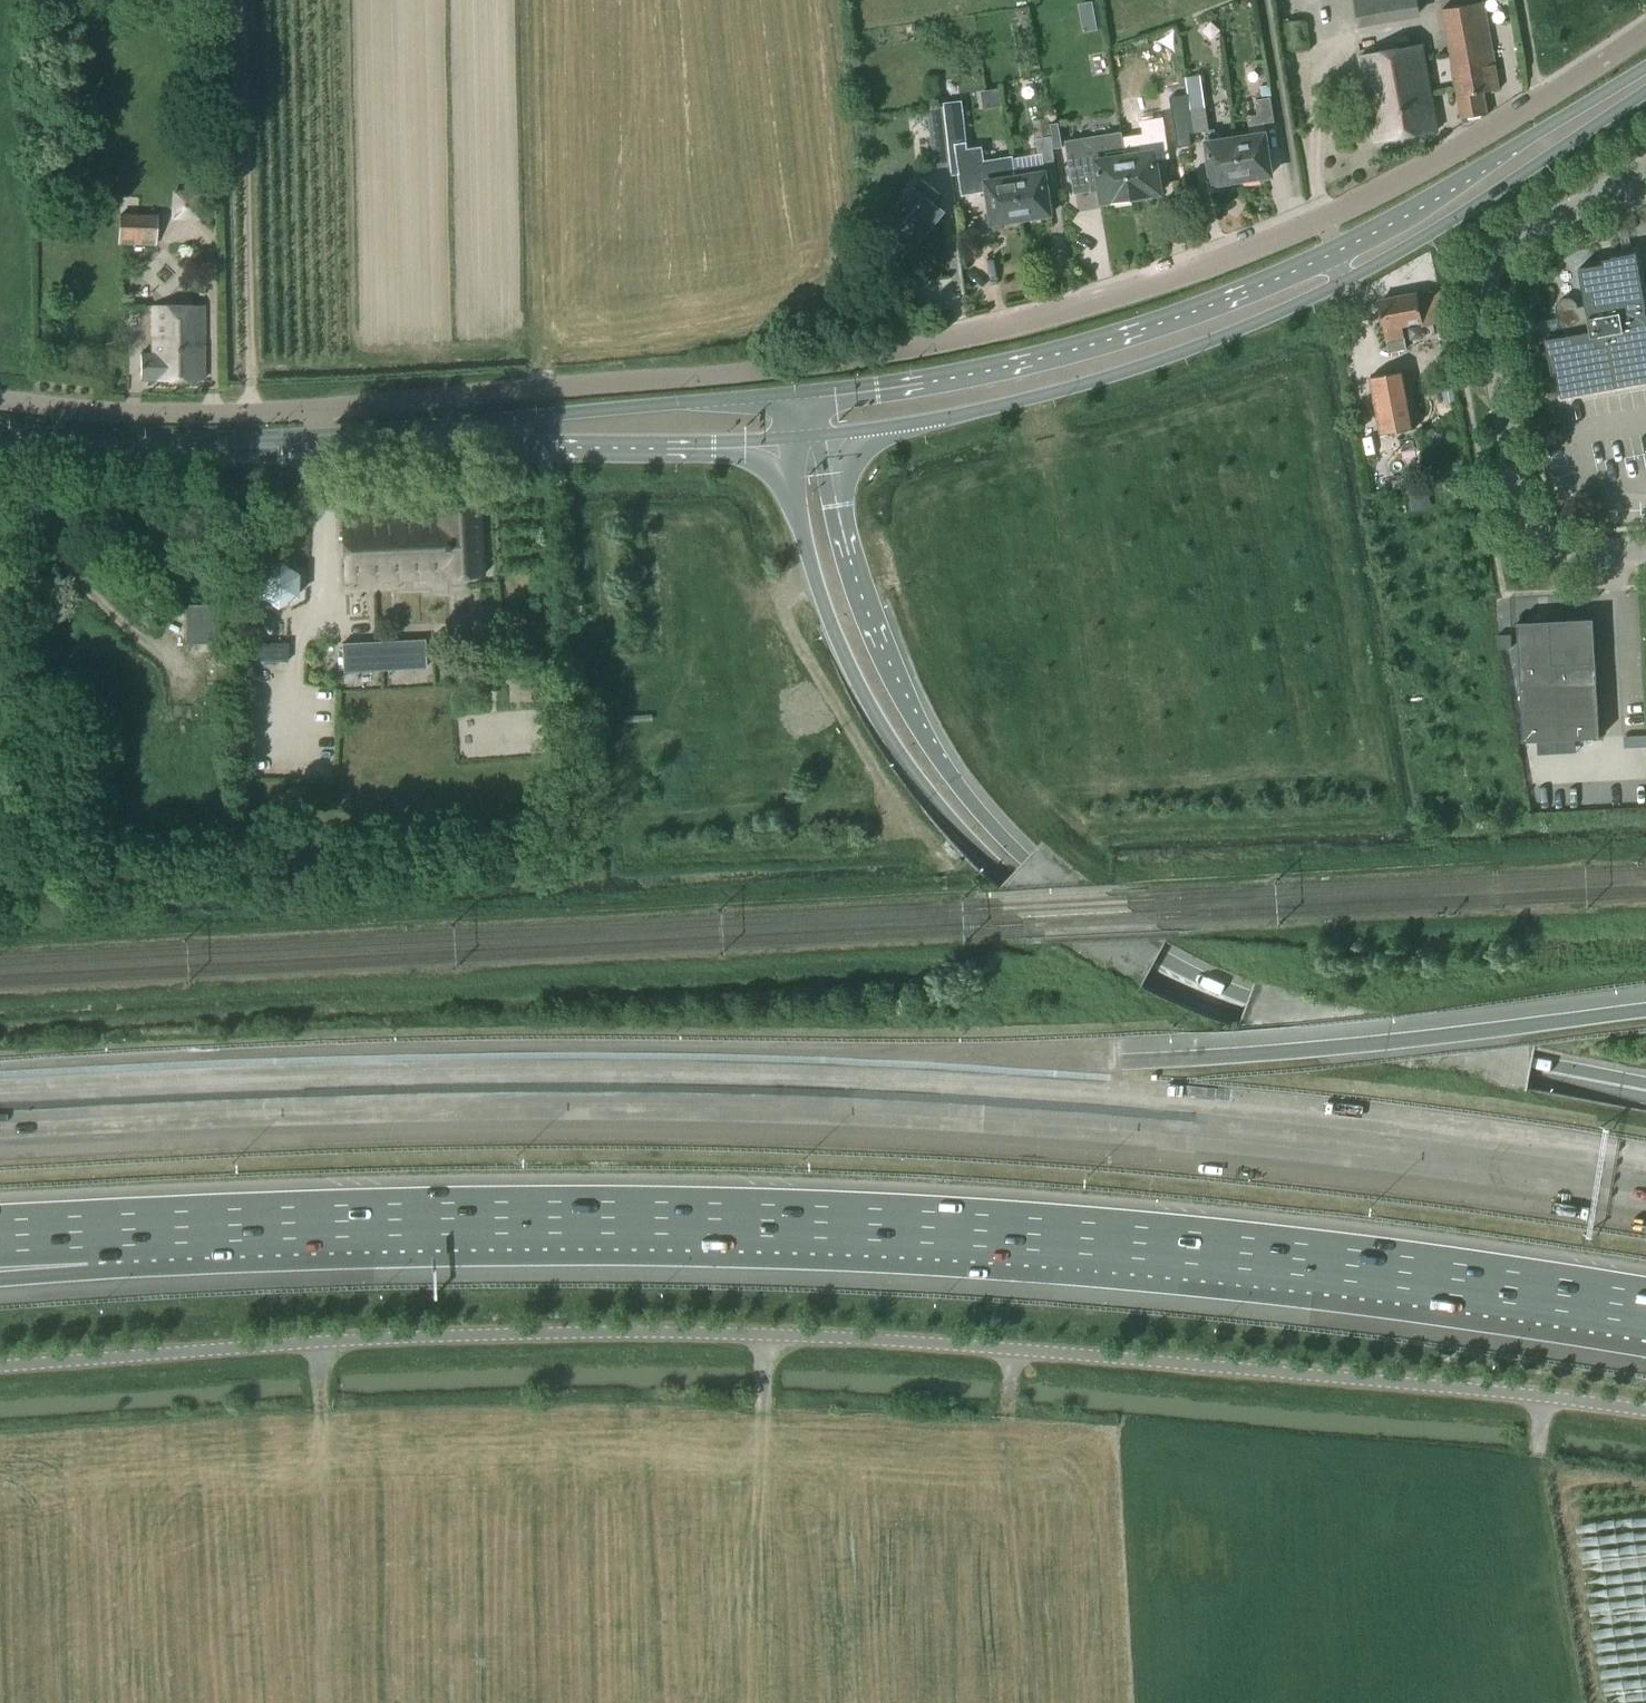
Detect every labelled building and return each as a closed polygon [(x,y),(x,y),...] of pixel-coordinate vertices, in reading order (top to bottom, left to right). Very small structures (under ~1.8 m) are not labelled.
[(1081,1),(1084,29),(1098,28),(1096,0),(1089,0),(1081,1)] [(1360,23),(1421,12),(1419,0),(1355,0),(1360,23)] [(1461,119),(1488,115),(1484,93),(1499,90),(1484,2),(1442,9),(1461,119)] [(1437,130),(1422,46),(1361,57),(1375,141),(1437,130)] [(1213,184),(1242,180),(1235,137),(1235,135),(1221,138),(1221,133),(1210,134),(1201,75),(1186,78),(1194,133),(1205,132),(1213,184)] [(1261,87),(1262,97),(1271,96),(1270,86),(1261,87)] [(1188,95),(1171,98),(1178,147),(1191,146),(1189,130),(1193,129),(1188,95)] [(1235,137),(1242,180),(1271,175),(1263,122),(1275,120),(1271,98),(1255,100),(1258,115),(1248,116),(1250,133),(1236,135),(1235,135),(1235,137)] [(944,106),(950,166),(951,166),(952,175),(984,170),(992,223),(1022,219),(1014,170),(1012,159),(985,163),(982,147),(968,149),(962,101),(943,103),(943,104),(944,106)] [(934,168),(950,166),(944,106),(926,109),(934,168)] [(1123,149),(1130,198),(1161,193),(1154,149),(1153,149),(1152,141),(1165,139),(1161,110),(1144,113),(1148,140),(1136,142),(1136,147),(1123,149)] [(1014,170),(1022,219),(1051,214),(1044,163),(1055,162),(1051,136),(1049,119),(1031,121),(1034,139),(1036,138),(1039,161),(1042,161),(1042,165),(1014,170)] [(1063,147),(1059,123),(1050,124),(1054,149),(1063,147)] [(1070,170),(1074,195),(1101,191),(1103,202),(1130,198),(1123,149),(1121,132),(1065,141),(1069,170),(1070,170)] [(941,194),(921,178),(915,186),(913,185),(890,214),(921,239),(945,209),(935,202),(941,194)] [(174,189),(175,212),(199,211),(198,188),(174,189)] [(118,245),(156,246),(157,215),(119,214),(118,245)] [(1583,265),(1580,265),(1587,302),(1581,304),(1578,299),(1573,295),(1567,294),(1562,296),(1556,305),(1558,318),(1556,319),(1559,329),(1560,329),(1561,334),(1547,337),(1553,371),(1557,370),(1561,395),(1645,378),(1645,294),(1638,251),(1604,257),(1604,261),(1583,265)] [(1446,321),(1441,293),(1419,296),(1380,302),(1388,353),(1406,350),(1402,325),(1422,322),(1422,324),(1446,321)] [(206,306),(155,305),(155,354),(140,354),(140,380),(206,380),(206,306)] [(1371,378),(1380,434),(1414,428),(1405,372),(1371,378)] [(1450,380),(1440,382),(1443,403),(1454,401),(1450,380)] [(1427,490),(1408,493),(1411,508),(1411,510),(1429,507),(1429,505),(1427,490)] [(345,585),(483,577),(479,507),(439,507),(439,514),(342,519),(345,585)] [(258,595),(277,607),(298,596),(299,573),(278,561),(259,572),(258,595)] [(225,644),(225,605),(187,605),(187,645),(225,644)] [(1592,618),(1517,622),(1517,635),(1520,684),(1523,740),(1598,736),(1598,734),(1592,618)] [(1513,635),(1497,635),(1497,647),(1499,647),(1500,651),(1513,653),(1513,635)] [(426,668),(425,639),(342,644),(343,672),(426,668)] [(247,642),(247,661),(288,662),(288,643),(247,642)] [(538,683),(520,683),(521,701),(539,700),(538,683)]
